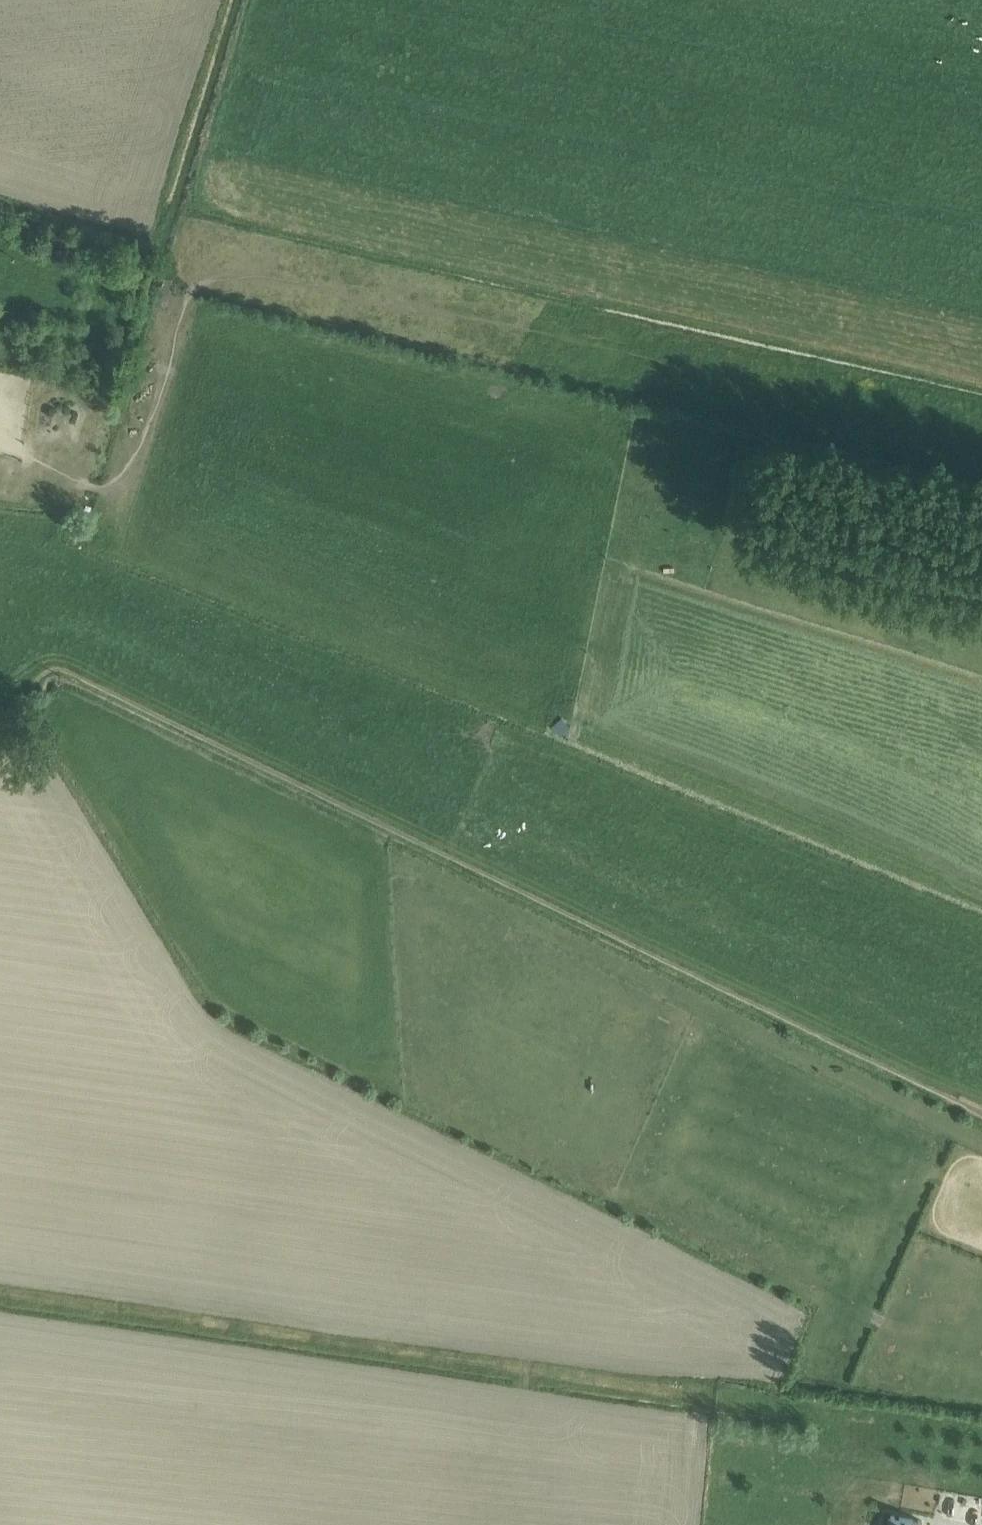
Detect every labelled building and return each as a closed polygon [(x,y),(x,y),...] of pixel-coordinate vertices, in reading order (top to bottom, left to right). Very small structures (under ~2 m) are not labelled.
[(924,1519),(888,1513),(886,1524),(923,1524),(924,1519)]
